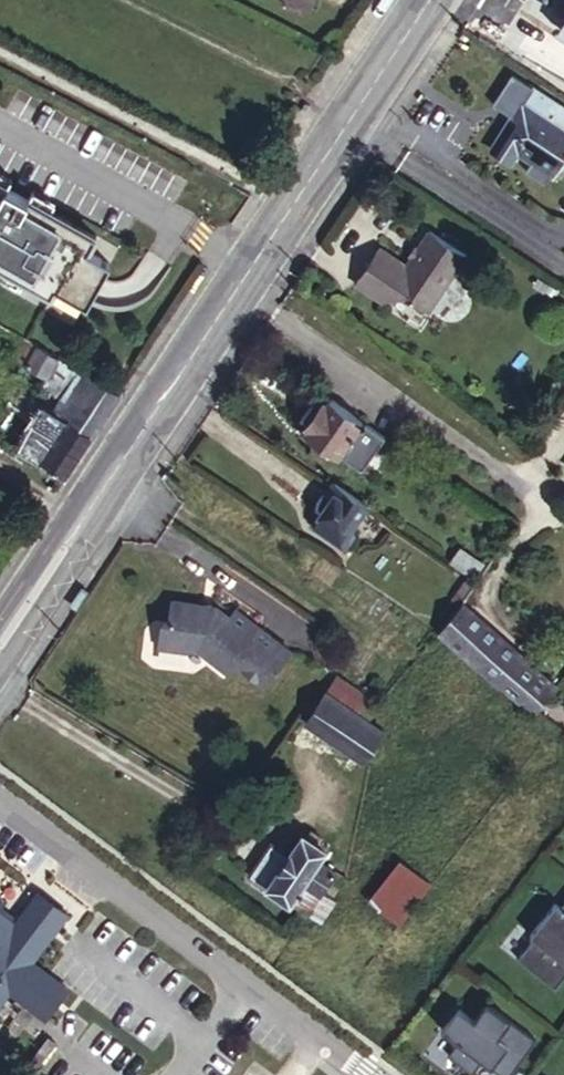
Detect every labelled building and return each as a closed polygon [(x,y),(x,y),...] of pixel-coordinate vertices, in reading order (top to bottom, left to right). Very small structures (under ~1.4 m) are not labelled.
[(285,5),(294,11),(298,8),(302,10),(308,0),(285,0),(285,5)] [(536,87),(526,102),(523,99),(490,148),(523,169),(529,160),(550,174),(563,152),(563,105),(536,87)] [(45,308),(49,301),(82,319),(105,278),(83,265),(92,249),(25,211),(24,213),(1,199),(2,197),(0,196),(0,282),(45,308)] [(428,284),(415,304),(427,312),(450,327),(488,272),(453,248),(428,284)] [(428,284),(401,265),(379,298),(407,316),(415,304),(428,284)] [(415,304),(407,316),(427,312),(415,304)] [(26,365),(38,345),(26,339),(15,359),(26,365)] [(26,365),(45,379),(57,358),(38,345),(26,365)] [(16,449),(65,478),(120,394),(57,358),(45,379),(41,386),(63,399),(54,412),(41,405),(16,449)] [(386,438),(328,399),(324,405),(318,400),(302,423),(309,428),(304,434),(360,474),(386,438)] [(5,443),(11,447),(15,440),(9,436),(5,443)] [(364,507),(331,484),(328,488),(320,494),(318,496),(315,500),(313,503),(312,507),(312,509),(312,512),(317,515),(312,526),(342,549),(353,534),(348,530),(364,507)] [(473,584),(485,567),(458,548),(446,565),(473,584)] [(454,595),(461,601),(472,586),(464,581),(454,595)] [(235,663),(263,686),(289,653),(234,610),(230,615),(216,604),(172,596),(168,618),(162,617),(157,643),(184,647),(189,645),(196,647),(227,673),(235,663)] [(563,680),(458,606),(436,638),(541,710),(563,680)] [(384,733),(377,727),(367,720),(377,705),(335,677),(304,722),(363,763),(384,733)] [(303,834),(299,832),(283,853),(267,843),(245,875),(305,914),(335,870),(319,859),(325,849),(315,843),(319,836),(307,828),(303,834)] [(366,900),(399,927),(432,885),(399,859),(391,870),(386,874),(366,900)] [(10,992),(46,1020),(69,990),(33,962),(68,916),(40,893),(19,919),(15,925),(0,914),(0,1006),(10,992)] [(563,903),(559,900),(534,932),(538,935),(521,956),(557,984),(563,975),(563,902),(563,903)] [(2,907),(0,910),(0,914),(15,925),(19,919),(2,907)] [(488,1060),(492,1057),(498,1061),(495,1065),(507,1074),(536,1036),(499,1008),(488,1024),(475,1015),(459,1038),(471,1046),(461,1060),(479,1073),(488,1060)] [(492,1057),(488,1060),(495,1065),(498,1061),(492,1057)]
